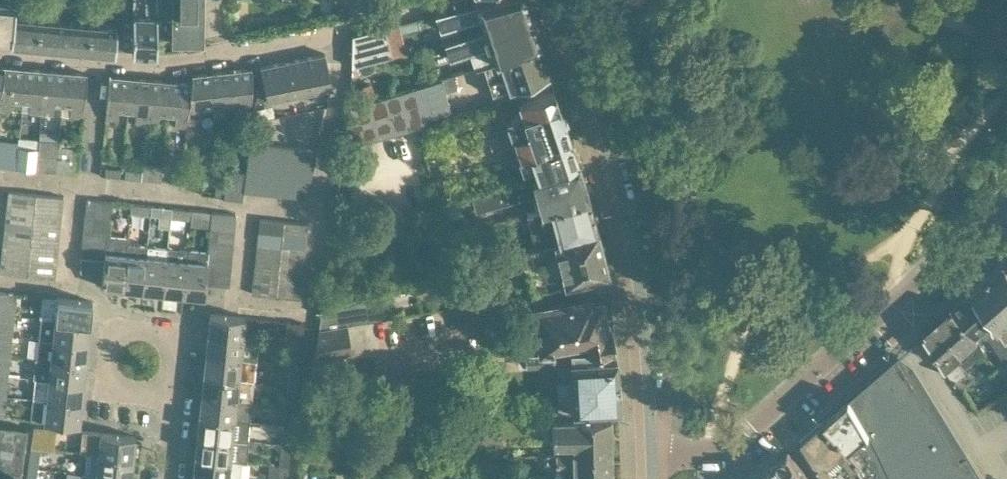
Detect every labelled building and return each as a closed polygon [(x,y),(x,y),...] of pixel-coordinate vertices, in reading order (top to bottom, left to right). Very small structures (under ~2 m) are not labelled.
[(11,34),(10,41),(9,42),(114,52),(117,24),(14,14),(15,0),(0,0),(0,33),(11,34)] [(132,51),(156,51),(156,36),(156,0),(134,0),(132,50),(132,51)] [(156,36),(187,36),(187,48),(186,48),(186,49),(201,46),(201,45),(201,36),(202,36),(202,0),(156,0),(156,36)] [(472,33),(488,28),(489,30),(530,16),(525,0),(485,0),(435,13),(439,28),(468,19),(472,33)] [(472,33),(437,44),(440,55),(447,53),(449,57),(470,51),(475,67),(482,65),(493,62),(499,60),(539,43),(530,16),(489,30),(488,28),(472,33)] [(384,26),(373,29),(380,58),(392,55),(384,26)] [(351,66),(352,66),(380,58),(373,29),(352,34),(351,66)] [(493,62),(482,65),(491,94),(508,88),(509,90),(550,76),(539,43),(499,60),(493,62)] [(325,53),(289,61),(295,93),(331,85),(325,53)] [(289,61),(275,64),(281,96),(295,93),(289,61)] [(281,96),(275,64),(260,67),(256,102),(281,96)] [(11,109),(11,100),(20,101),(23,68),(2,66),(0,93),(0,108),(11,109)] [(23,68),(20,101),(29,102),(29,111),(41,112),(44,70),(23,68)] [(252,68),(231,70),(235,116),(245,115),(243,102),(251,101),(252,68)] [(65,71),(44,70),(41,112),(62,114),(65,71)] [(234,116),(235,116),(231,70),(210,72),(213,106),(215,118),(226,116),(225,104),(233,104),(234,116)] [(87,73),(65,71),(62,114),(82,116),(87,73)] [(213,106),(210,72),(192,74),(191,83),(187,120),(200,119),(201,108),(213,106)] [(453,74),(442,77),(446,91),(457,88),(453,74)] [(119,109),(127,110),(130,77),(109,75),(106,108),(106,109),(105,119),(118,120),(119,109)] [(150,79),(130,77),(127,110),(137,111),(136,123),(146,124),(150,79)] [(348,106),(346,124),(345,136),(344,145),(419,124),(425,122),(424,118),(451,111),(446,91),(442,77),(373,98),(366,101),(348,106)] [(170,81),(150,79),(146,124),(157,125),(158,115),(167,116),(170,81)] [(187,120),(191,83),(170,81),(167,116),(175,116),(174,127),(186,128),(186,124),(187,120)] [(369,84),(361,86),(363,92),(366,101),(373,98),(369,84)] [(510,132),(505,133),(513,157),(571,138),(554,89),(553,89),(518,101),(521,108),(511,112),(513,117),(506,119),(510,132)] [(38,144),(36,169),(57,171),(59,146),(59,141),(43,140),(44,132),(39,132),(38,144)] [(571,138),(513,157),(515,163),(520,161),(522,167),(533,164),(536,173),(578,159),(571,138)] [(16,146),(14,167),(36,169),(38,144),(17,142),(16,146)] [(14,167),(16,146),(0,143),(0,165),(14,167)] [(249,143),(245,171),(242,194),(243,194),(244,190),(255,192),(263,144),(249,143)] [(268,193),(276,146),(263,144),(255,192),(268,193)] [(80,148),(59,146),(57,171),(77,173),(80,148)] [(281,194),(290,147),(276,146),(268,193),(281,194)] [(294,195),(303,148),(290,147),(281,194),(294,195)] [(306,197),(317,150),(303,148),(294,195),(306,197)] [(578,159),(536,173),(495,186),(494,185),(470,192),(476,212),(536,194),(540,207),(587,194),(578,159)] [(142,171),(141,179),(149,180),(150,163),(143,162),(142,171)] [(174,166),(173,182),(181,183),(182,167),(174,166)] [(105,167),(104,176),(120,177),(120,169),(105,167)] [(204,168),(182,167),(181,183),(202,185),(204,168)] [(125,169),(125,178),(141,179),(142,171),(125,169)] [(242,194),(245,171),(228,169),(226,179),(224,196),(224,197),(242,200),(243,194),(242,194)] [(217,178),(214,195),(224,196),(226,179),(217,178)] [(8,191),(7,204),(34,207),(36,194),(8,191)] [(63,197),(36,194),(34,207),(62,210),(63,197)] [(526,210),(536,245),(556,240),(555,239),(597,228),(587,194),(540,207),(526,210)] [(111,201),(87,199),(85,213),(109,216),(111,201)] [(130,213),(150,216),(151,205),(131,203),(130,213)] [(7,204),(6,218),(33,221),(34,207),(7,204)] [(169,230),(171,218),(172,207),(151,205),(150,216),(159,216),(157,228),(169,230)] [(62,210),(34,207),(33,221),(60,223),(62,210)] [(171,218),(191,220),(192,209),(172,207),(171,218)] [(210,227),(234,229),(236,214),(212,211),(210,227)] [(109,221),(109,216),(85,213),(84,229),(108,231),(109,221)] [(6,218),(4,231),(32,234),(33,221),(6,218)] [(260,218),(259,231),(282,233),(284,221),(260,218)] [(60,223),(33,221),(32,234),(59,237),(60,223)] [(307,223),(284,221),(282,233),(306,236),(307,223)] [(210,227),(209,242),(233,244),(234,229),(210,227)] [(608,272),(597,228),(555,239),(556,240),(536,245),(521,250),(532,292),(568,282),(579,279),(579,281),(595,277),(594,276),(608,272)] [(82,243),(105,245),(106,234),(108,234),(108,231),(84,229),(82,243)] [(4,231),(3,244),(30,247),(32,234),(4,231)] [(259,231),(257,243),(281,246),(282,233),(259,231)] [(306,236),(282,233),(281,246),(305,248),(306,236)] [(59,237),(32,234),(30,247),(57,250),(59,237)] [(106,234),(105,245),(104,259),(102,273),(101,286),(122,288),(127,242),(127,236),(108,234),(106,234)] [(147,244),(127,242),(122,288),(142,290),(146,252),(147,244)] [(209,255),(231,257),(233,244),(209,242),(208,250),(209,250),(209,255)] [(81,257),(104,259),(105,245),(82,243),(81,257)] [(257,243),(256,256),(279,258),(281,246),(257,243)] [(3,244),(1,258),(29,261),(30,247),(3,244)] [(162,292),(183,294),(188,248),(167,246),(166,254),(162,292)] [(305,248),(281,246),(279,258),(303,261),(305,248)] [(57,250),(30,247),(29,261),(56,264),(57,250)] [(206,283),(207,270),(209,255),(209,250),(208,250),(188,248),(183,294),(204,296),(206,283)] [(166,254),(146,252),(142,290),(162,292),(166,254)] [(209,255),(207,270),(230,272),(231,257),(209,255)] [(256,256),(254,268),(278,271),(279,258),(256,256)] [(80,271),(102,273),(104,259),(81,257),(80,271)] [(1,258),(0,269),(0,271),(27,274),(29,261),(1,258)] [(303,261),(279,258),(278,271),(302,273),(303,261)] [(494,258),(474,265),(478,277),(486,275),(498,271),(494,258)] [(1006,339),(1006,338),(1006,261),(1006,259),(971,290),(991,314),(995,322),(1006,339)] [(56,264),(29,261),(27,274),(54,277),(56,264)] [(254,268),(253,281),(277,283),(278,271),(254,268)] [(229,286),(230,272),(207,270),(206,283),(229,286)] [(302,273),(278,271),(277,283),(300,286),(302,273)] [(277,283),(253,281),(252,293),(275,296),(277,283)] [(300,286),(277,283),(275,296),(299,298),(300,286)] [(954,305),(979,342),(988,334),(1006,360),(1006,340),(1006,339),(995,322),(991,314),(971,290),(954,305)] [(14,314),(16,293),(0,291),(0,313),(14,314)] [(321,313),(319,328),(347,324),(387,317),(383,293),(321,313)] [(43,296),(41,317),(90,323),(92,301),(43,296)] [(591,301),(590,297),(533,307),(536,322),(532,323),(529,327),(530,333),(533,336),(538,335),(541,353),(615,349),(612,329),(611,328),(606,329),(604,316),(606,313),(605,307),(602,304),(600,299),(591,301)] [(924,331),(922,333),(923,334),(925,333),(962,387),(975,376),(961,358),(979,342),(954,305),(924,331)] [(14,314),(0,313),(0,333),(12,334),(14,314)] [(239,316),(226,315),(210,313),(208,334),(243,338),(245,317),(239,316)] [(38,337),(88,343),(90,323),(41,317),(38,337)] [(285,342),(292,343),(301,344),(303,323),(288,321),(285,342)] [(352,352),(347,324),(319,328),(310,373),(321,375),(325,356),(352,352)] [(10,355),(12,334),(0,333),(0,354),(10,355)] [(206,354),(241,358),(257,360),(259,339),(243,338),(208,334),(206,354)] [(38,337),(36,358),(86,363),(88,343),(38,337)] [(290,363),(299,364),(301,344),(292,343),(290,363)] [(541,353),(524,354),(525,365),(557,363),(559,411),(619,407),(615,349),(541,353)] [(10,355),(0,354),(0,374),(8,375),(10,355)] [(203,375),(238,378),(254,380),(257,360),(241,358),(206,354),(203,375)] [(850,397),(881,449),(894,478),(983,478),(967,454),(961,459),(897,355),(850,397)] [(34,358),(32,378),(34,378),(84,384),(86,363),(36,358),(34,358)] [(297,384),(299,364),(290,363),(288,383),(297,384)] [(203,375),(201,396),(252,401),(254,380),(238,378),(203,375)] [(34,378),(32,398),(46,400),(81,404),(84,384),(34,378)] [(286,404),(295,405),(297,384),(288,383),(286,404)] [(201,396),(199,416),(250,421),(252,401),(201,396)] [(825,419),(862,462),(857,466),(866,478),(871,478),(880,474),(883,478),(894,478),(881,449),(850,397),(825,419)] [(81,404),(46,400),(33,398),(30,419),(79,424),(81,404)] [(293,425),(295,405),(286,404),(284,424),(293,425)] [(199,416),(197,436),(248,441),(250,421),(199,416)] [(610,419),(552,420),(553,445),(573,445),(573,454),(573,457),(591,457),(592,461),(612,460),(610,419)] [(811,455),(826,478),(866,478),(857,466),(862,462),(825,419),(801,440),(811,455)] [(282,444),(291,445),(293,425),(284,424),(282,444)] [(7,471),(14,472),(22,473),(27,429),(0,426),(0,470),(7,471)] [(31,447),(41,448),(53,450),(56,428),(34,426),(32,447),(31,447)] [(133,458),(135,436),(100,432),(82,431),(80,452),(86,452),(86,453),(133,458)] [(195,456),(241,461),(247,461),(249,441),(248,441),(197,436),(195,456)] [(289,465),(291,445),(282,444),(280,464),(289,465)] [(31,447),(28,466),(38,467),(41,448),(31,447)] [(772,465),(785,478),(810,478),(804,469),(788,451),(772,465)] [(86,453),(83,472),(131,478),(133,458),(86,453)] [(612,460),(592,461),(591,457),(573,457),(573,454),(551,455),(551,466),(572,467),(572,478),(612,478),(612,460)] [(193,477),(213,478),(240,478),(241,461),(195,456),(193,477)] [(280,464),(270,463),(268,478),(287,478),(289,465),(280,464)] [(478,463),(477,477),(497,478),(498,464),(478,463)] [(756,478),(785,478),(772,465),(756,478)] [(28,466),(26,478),(36,478),(38,467),(28,466)]
